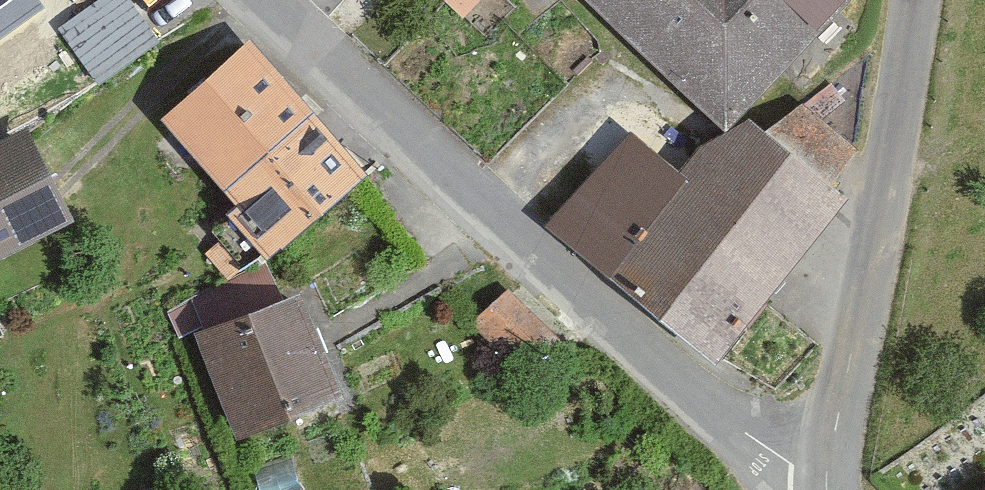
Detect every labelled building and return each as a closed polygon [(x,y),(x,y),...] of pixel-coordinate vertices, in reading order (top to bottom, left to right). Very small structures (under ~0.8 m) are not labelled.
[(31,0),(0,0),(0,23),(31,0)] [(168,47),(135,0),(110,0),(65,31),(107,90),(168,47)] [(733,128),(758,114),(860,0),(598,0),(733,128)] [(228,189),(317,106),(254,39),(165,122),(228,189)] [(228,189),(244,203),(233,212),(276,262),(289,252),(377,173),(317,106),(228,189)] [(758,114),(733,128),(690,170),(638,127),(559,222),(723,358),(859,195),(758,114)] [(78,222),(38,133),(0,149),(0,256),(78,222)] [(519,287),(481,322),(530,375),(568,340),(519,287)] [(248,436),(348,394),(305,291),(205,332),(248,436)]
